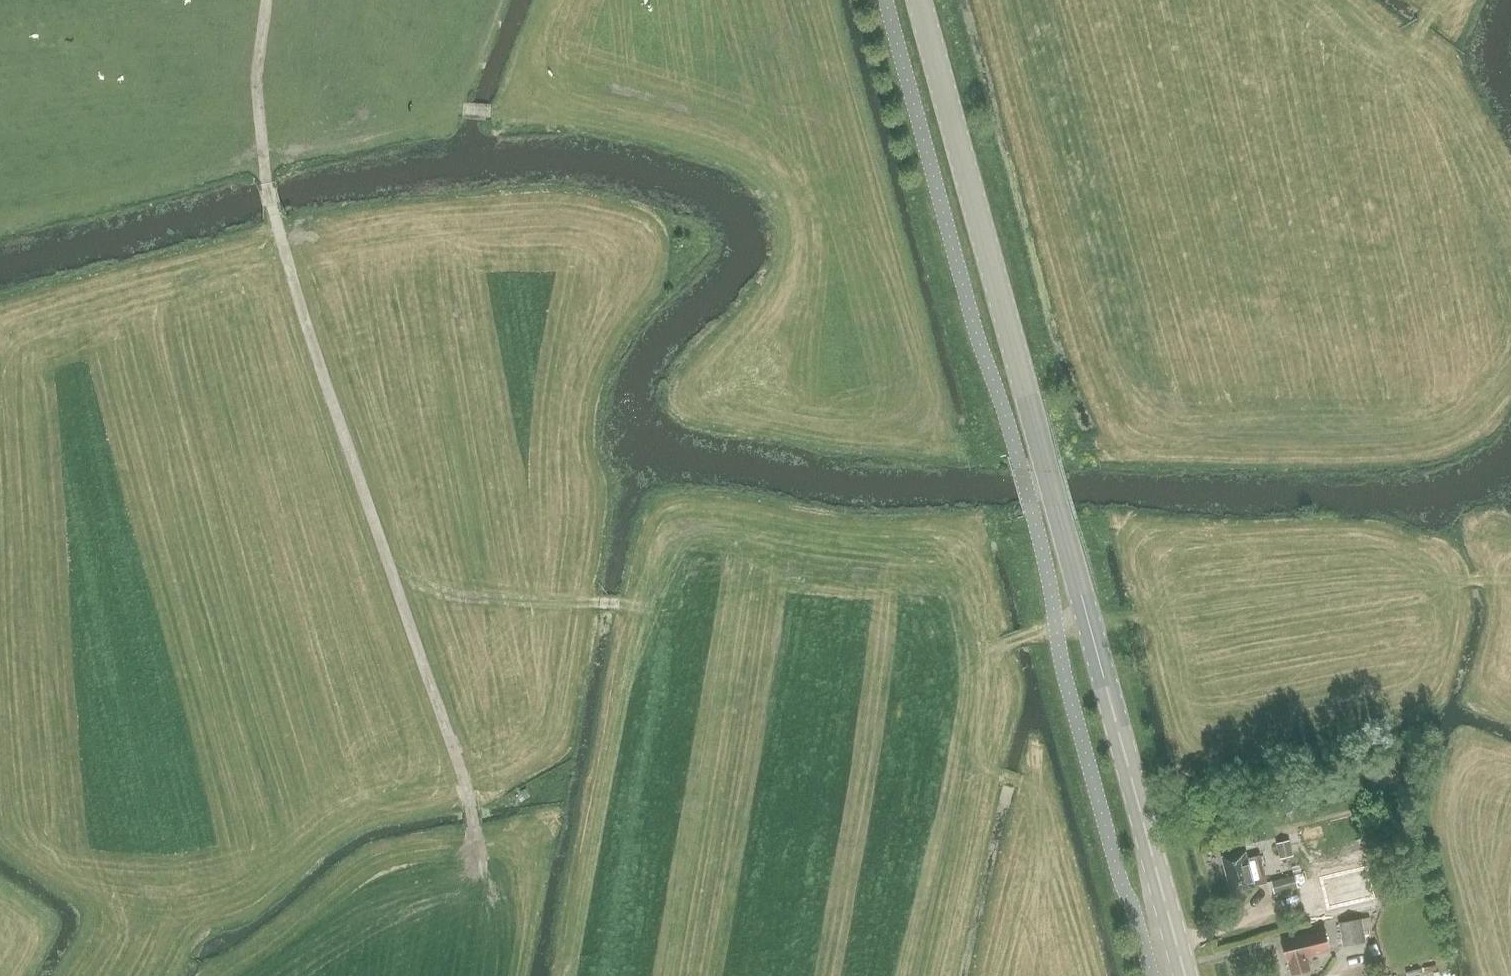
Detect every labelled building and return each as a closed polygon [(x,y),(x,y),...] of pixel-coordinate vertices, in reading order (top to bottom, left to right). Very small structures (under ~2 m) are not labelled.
[(1281,859),(1294,856),(1290,841),(1277,844),(1281,859)] [(1248,858),(1246,851),(1223,857),(1232,892),(1255,886),(1267,883),(1260,855),(1248,858)] [(1368,871),(1321,883),(1329,914),(1376,903),(1368,871)] [(1274,894),(1298,888),(1295,875),(1272,881),(1274,894)] [(1343,946),(1366,942),(1364,930),(1373,928),(1371,917),(1339,923),(1343,946)] [(1329,950),(1324,931),(1308,935),(1282,942),(1288,961),(1289,960),(1293,974),(1310,970),(1306,956),(1329,950)]
